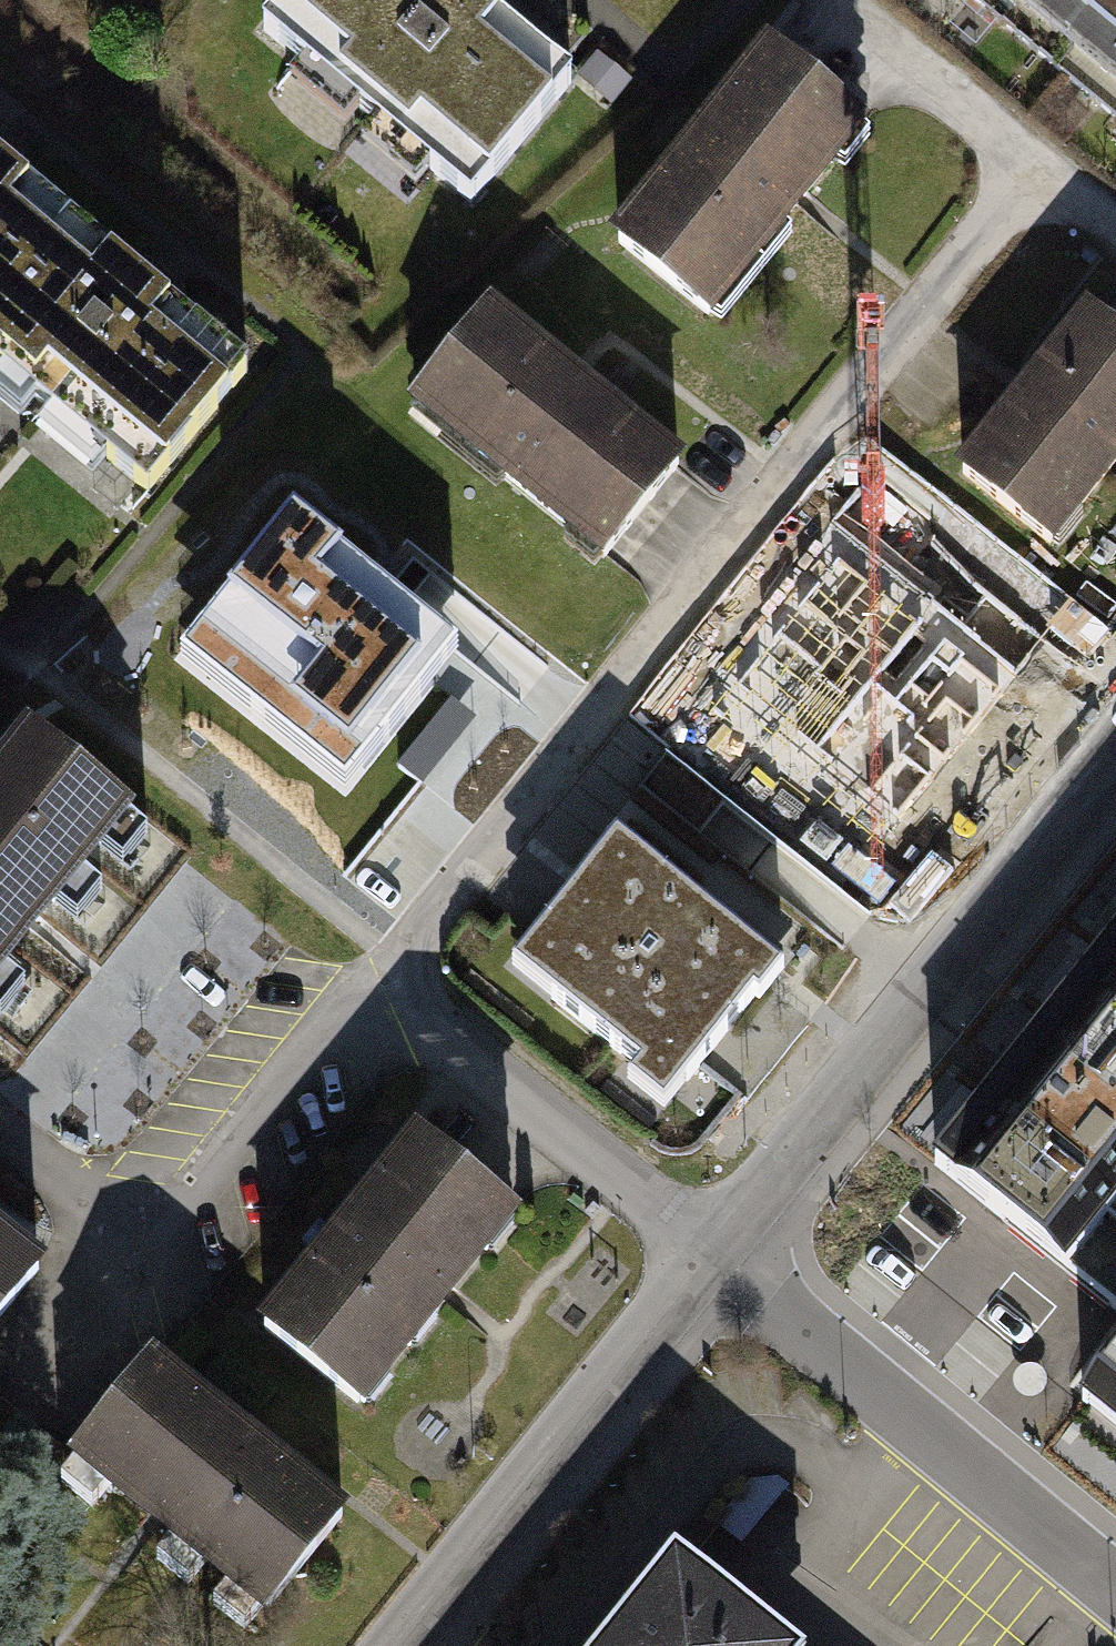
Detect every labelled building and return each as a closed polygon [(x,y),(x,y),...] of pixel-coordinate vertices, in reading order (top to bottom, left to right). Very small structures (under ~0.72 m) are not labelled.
[(265,40),(479,221),(582,99),(464,0),(299,0),(265,40)] [(1115,92),(1115,0),(1003,0),(1115,92)] [(769,60),(612,254),(716,338),(873,144),(769,60)] [(0,153),(0,306),(77,213),(0,153)] [(241,350),(81,225),(0,328),(0,401),(124,498),(241,350)] [(698,488),(491,316),(400,424),(606,597),(698,488)] [(1064,582),(1115,509),(1115,343),(1088,323),(958,506),(1064,582)] [(292,496),(182,640),(345,764),(455,629),(292,496)] [(844,569),(754,680),(951,839),(1041,729),(844,569)] [(0,778),(0,1002),(142,829),(32,739),(0,778)] [(670,1104),(786,965),(624,831),(508,970),(670,1104)] [(1000,1068),(929,1158),(1063,1263),(1115,1197),(1115,923),(1000,1068)] [(418,1140),(251,1346),(366,1439),(533,1233),(418,1140)] [(1063,1263),(1115,1308),(1115,1197),(1063,1263)] [(66,1280),(0,1227),(0,1361),(66,1280)] [(1074,1391),(1115,1423),(1115,1336),(1074,1391)] [(148,1371),(49,1506),(240,1645),(267,1645),(357,1524),(148,1371)] [(632,1645),(813,1645),(705,1558),(632,1645)]
